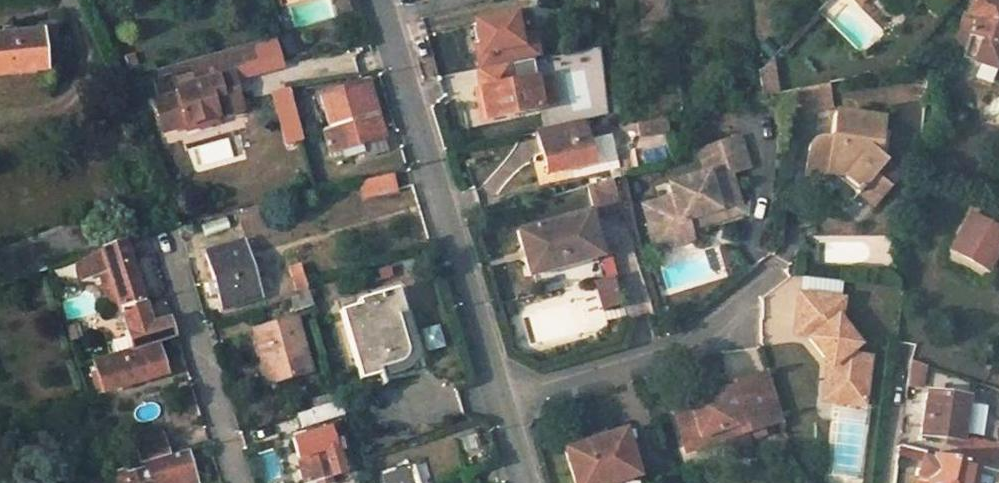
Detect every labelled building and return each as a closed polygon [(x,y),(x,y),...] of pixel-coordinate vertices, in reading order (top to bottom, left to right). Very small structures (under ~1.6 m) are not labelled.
[(961,60),(998,71),(998,69),(998,25),(998,22),(998,1),(996,0),(971,0),(964,16),(974,19),(961,60)] [(477,71),(518,62),(535,59),(530,37),(516,40),(511,15),(470,24),(477,55),(473,56),(477,71)] [(39,32),(0,36),(0,74),(43,70),(39,32)] [(242,47),(194,60),(196,66),(200,83),(186,87),(187,92),(164,98),(171,126),(195,119),(196,125),(222,118),(220,112),(243,106),(235,78),(250,74),(242,47)] [(757,70),(760,97),(773,95),(768,59),(757,70)] [(194,60),(156,70),(158,76),(196,66),(194,60)] [(477,71),(475,72),(478,85),(474,86),(478,103),(482,102),(485,120),(529,111),(518,62),(477,71)] [(385,150),(364,81),(320,95),(329,127),(322,128),(328,152),(332,151),(359,143),(361,148),(363,157),(385,150)] [(290,87),(270,93),(282,134),(302,128),(290,87)] [(607,96),(609,114),(619,112),(617,96),(607,96)] [(829,140),(817,139),(815,140),(813,140),(811,142),(809,143),(808,145),(807,147),(806,149),(804,175),(825,178),(827,175),(834,175),(857,190),(855,193),(871,205),(887,186),(872,173),(882,161),(875,156),(879,121),(832,116),(829,140)] [(654,129),(666,127),(664,117),(636,122),(638,136),(654,133),(654,129)] [(581,122),(535,131),(544,172),(589,163),(581,122)] [(699,226),(712,222),(717,211),(736,204),(728,175),(746,169),(736,138),(695,150),(702,173),(664,184),(668,196),(640,204),(646,227),(657,229),(661,247),(689,239),(686,230),(683,221),(696,217),(699,226)] [(333,157),(361,148),(359,143),(332,151),(333,157)] [(394,190),(390,173),(359,180),(363,196),(394,190)] [(608,190),(591,195),(596,212),(613,207),(608,190)] [(851,199),(867,211),(871,205),(855,193),(851,199)] [(712,222),(740,214),(736,204),(717,211),(712,222)] [(998,230),(970,212),(949,245),(985,267),(998,245),(998,230)] [(588,213),(515,233),(527,277),(600,258),(588,213)] [(0,249),(0,285),(80,256),(101,248),(90,217),(0,249)] [(686,230),(699,226),(696,217),(683,221),(686,230)] [(122,240),(142,233),(138,222),(113,230),(116,242),(122,240)] [(646,227),(653,249),(661,247),(657,229),(646,227)] [(132,277),(122,240),(116,242),(101,248),(80,256),(83,268),(96,264),(111,312),(119,310),(140,303),(135,286),(138,285),(136,276),(132,277)] [(258,297),(244,246),(206,258),(213,283),(208,285),(211,297),(217,296),(221,308),(258,297)] [(300,291),(306,289),(303,278),(296,255),(286,259),(294,290),(300,288),(300,291)] [(611,278),(593,284),(601,310),(620,305),(611,278)] [(359,304),(339,310),(359,378),(379,372),(378,368),(396,362),(400,361),(403,358),(404,355),(405,352),(406,348),(396,314),(403,312),(396,289),(358,300),(359,304)] [(859,408),(865,361),(851,358),(845,350),(847,349),(839,340),(843,337),(831,322),(834,302),(795,298),(791,337),(807,339),(809,340),(806,342),(828,367),(825,370),(823,382),(833,384),(830,404),(859,408)] [(148,318),(145,318),(140,303),(119,310),(128,342),(130,348),(154,341),(171,335),(170,333),(172,332),(170,326),(169,322),(166,322),(165,320),(154,322),(153,320),(148,318)] [(308,371),(293,315),(249,327),(264,383),(308,371)] [(839,340),(847,349),(851,345),(843,337),(839,340)] [(163,372),(154,341),(130,348),(123,350),(91,360),(93,370),(89,372),(95,393),(163,372)] [(121,344),(123,350),(130,348),(128,342),(121,344)] [(923,366),(909,361),(906,382),(921,385),(923,366)] [(746,381),(760,429),(774,424),(775,427),(779,426),(762,373),(759,374),(760,376),(746,381)] [(746,381),(723,387),(724,391),(683,404),(684,407),(668,412),(679,446),(712,435),(715,443),(719,453),(744,446),(743,442),(762,436),(760,429),(746,381)] [(823,382),(820,403),(830,404),(833,384),(823,382)] [(971,391),(929,387),(924,434),(966,439),(971,391)] [(313,424),(342,414),(338,401),(309,410),(313,424)] [(333,423),(322,426),(323,431),(294,439),(299,459),(296,460),(303,482),(331,482),(330,476),(341,473),(336,452),(341,450),(333,423)] [(564,449),(573,482),(627,482),(649,476),(634,427),(564,449)] [(141,464),(168,456),(162,435),(135,443),(141,464)] [(712,435),(679,446),(682,454),(715,443),(712,435)] [(185,450),(168,456),(141,464),(111,474),(114,482),(177,482),(193,478),(185,450)] [(922,450),(916,482),(978,482),(982,462),(922,450)] [(379,477),(381,482),(419,482),(415,468),(379,477)]
